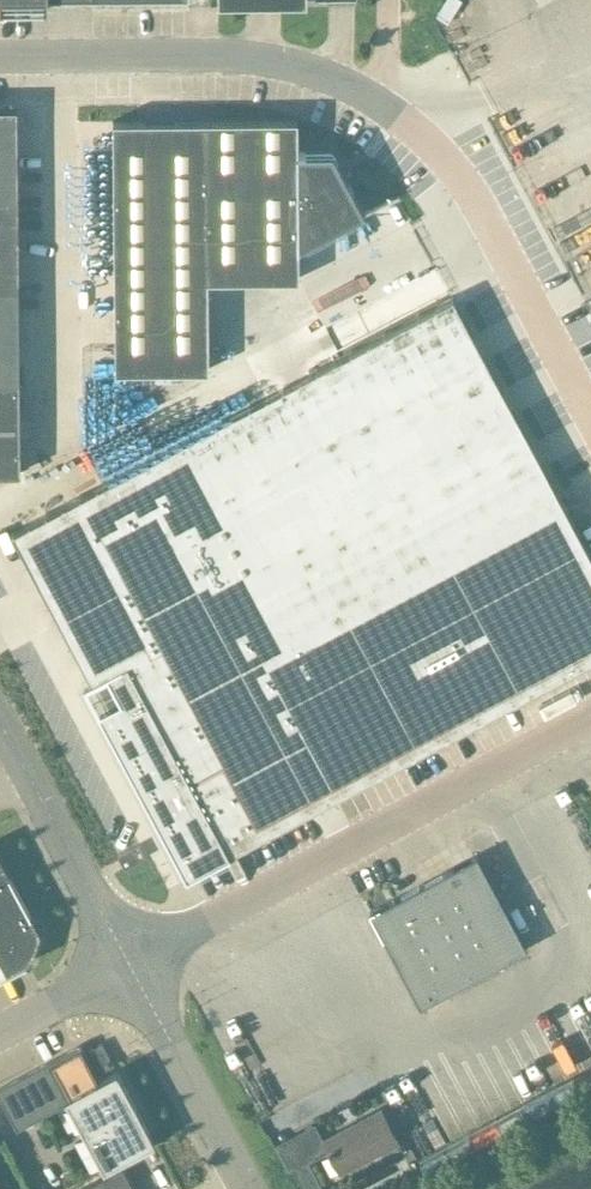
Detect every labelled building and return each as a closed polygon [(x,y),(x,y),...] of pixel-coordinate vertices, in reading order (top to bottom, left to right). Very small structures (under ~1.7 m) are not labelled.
[(48,9),(48,0),(0,0),(0,9),(48,9)] [(19,289),(17,105),(0,106),(0,472),(20,472),(19,289)] [(298,246),(364,210),(331,151),(298,151),(298,118),(113,120),(115,370),(209,369),(208,279),(299,278),(298,246)] [(453,296),(240,409),(235,399),(225,404),(230,414),(12,531),(195,872),(590,660),(590,554),(453,296)] [(146,857),(140,844),(119,855),(126,868),(146,857)] [(10,874),(11,873),(0,853),(0,908),(22,896),(10,874)] [(527,947),(477,853),(370,910),(419,1004),(527,947)] [(41,930),(32,913),(31,914),(22,896),(0,908),(0,959),(7,973),(27,962),(28,963),(32,961),(41,930)] [(117,1069),(100,1078),(81,1043),(0,1086),(0,1093),(18,1127),(68,1100),(103,1166),(154,1139),(117,1069)] [(398,1141),(381,1108),(324,1139),(341,1171),(398,1141)] [(307,1158),(291,1166),(303,1188),(323,1188),(307,1158)] [(121,1169),(84,1188),(131,1188),(121,1169)]
